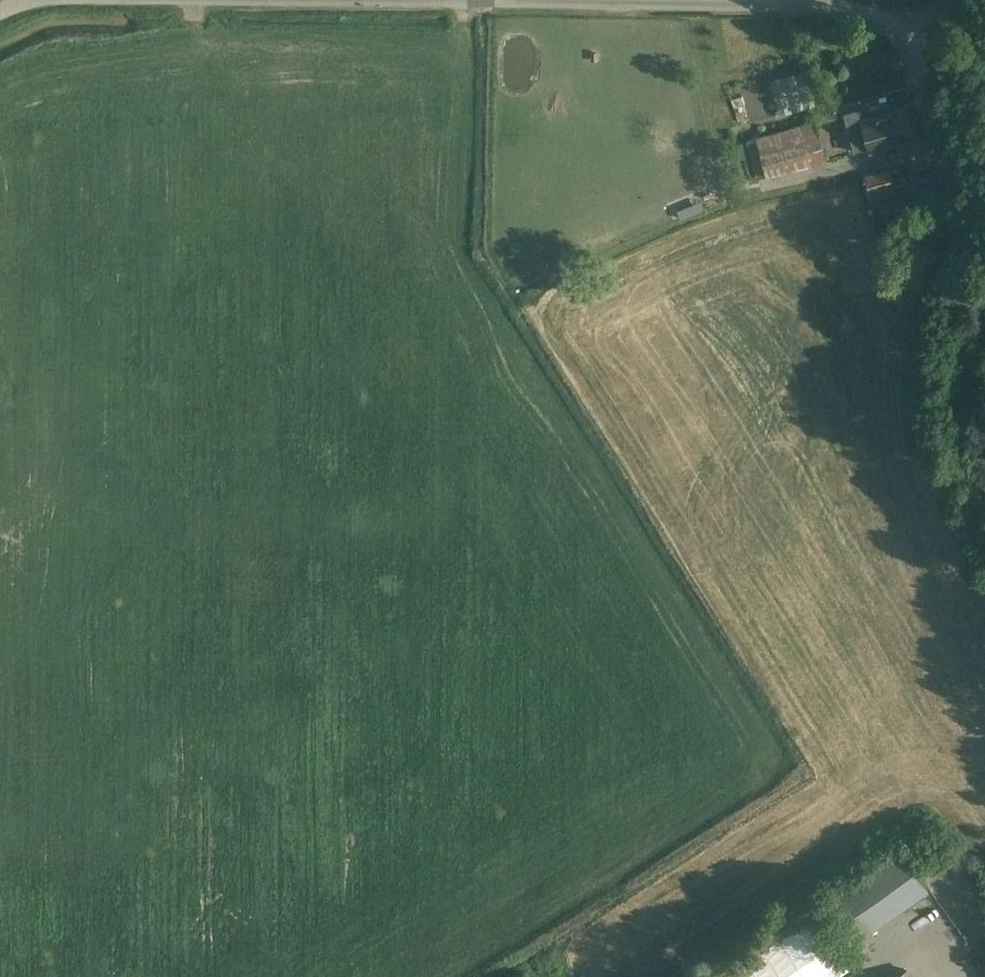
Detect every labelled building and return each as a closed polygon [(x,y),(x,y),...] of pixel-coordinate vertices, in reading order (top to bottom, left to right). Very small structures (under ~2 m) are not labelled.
[(816,104),(805,65),(774,74),(786,113),(816,104)] [(870,147),(871,151),(915,139),(906,108),(864,120),(860,108),(844,113),(855,151),(870,147)] [(816,121),(746,141),(756,177),(766,174),(767,177),(827,159),(816,121)] [(897,193),(891,169),(865,176),(870,200),(897,193)] [(922,191),(879,202),(883,215),(925,203),(922,191)] [(678,210),(681,218),(693,213),(690,205),(678,210)] [(578,246),(562,253),(565,262),(582,255),(578,246)] [(900,848),(835,896),(862,937),(929,891),(900,848)] [(896,976),(915,976),(909,968),(896,976)]
